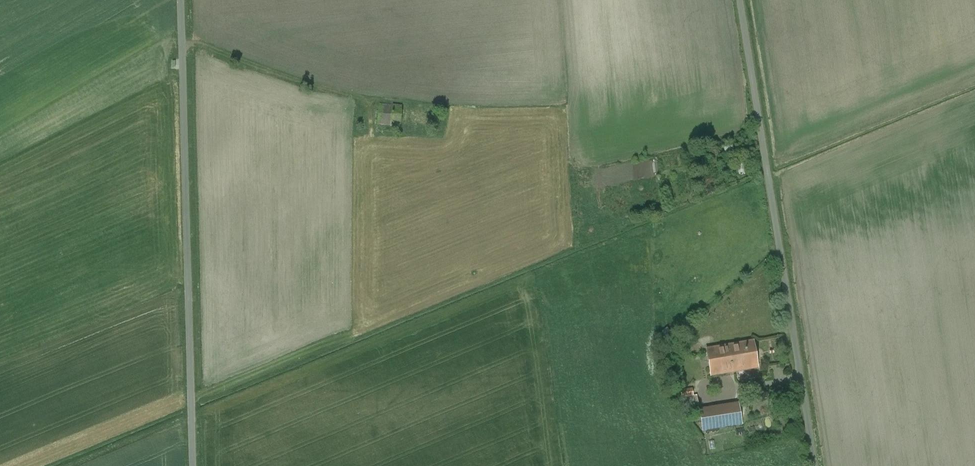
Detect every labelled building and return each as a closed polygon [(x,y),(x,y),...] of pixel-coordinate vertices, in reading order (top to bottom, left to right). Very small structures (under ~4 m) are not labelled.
[(402,106),(380,104),(378,123),(400,126),(402,106)] [(754,341),(707,349),(711,375),(758,367),(754,341)] [(739,404),(699,410),(703,429),(742,423),(739,404)]
